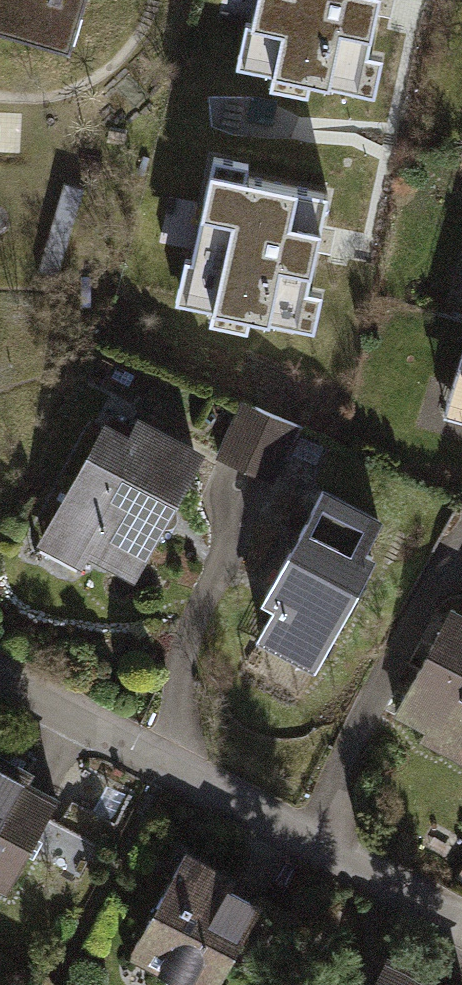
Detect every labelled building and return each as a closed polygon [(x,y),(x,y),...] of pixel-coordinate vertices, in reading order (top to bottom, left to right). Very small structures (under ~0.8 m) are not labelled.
[(69,51),(85,0),(0,0),(0,31),(69,51)] [(242,66),(272,73),(270,86),(307,94),(311,80),(374,94),(383,56),(367,52),(378,0),(256,0),(242,66)] [(248,161),(213,154),(182,302),(212,308),(209,322),(247,330),(250,316),(314,330),(322,291),(307,288),(327,192),(245,175),(248,161)] [(85,188),(63,182),(37,271),(58,278),(85,188)] [(296,424),(242,400),(217,456),(272,479),(296,424)] [(138,424),(130,440),(105,427),(51,528),(132,571),(195,454),(138,424)] [(277,602),(260,633),(315,663),(372,556),(362,551),(378,520),(322,490),(265,595),(277,602)] [(450,610),(396,712),(430,730),(435,722),(461,736),(461,617),(450,610)] [(0,758),(0,885),(6,888),(55,798),(24,781),(29,773),(0,758)] [(184,854),(131,952),(191,984),(215,984),(258,905),(228,888),(233,880),(184,854)] [(412,972),(405,984),(436,984),(412,972)] [(381,973),(375,984),(404,984),(381,973)]
